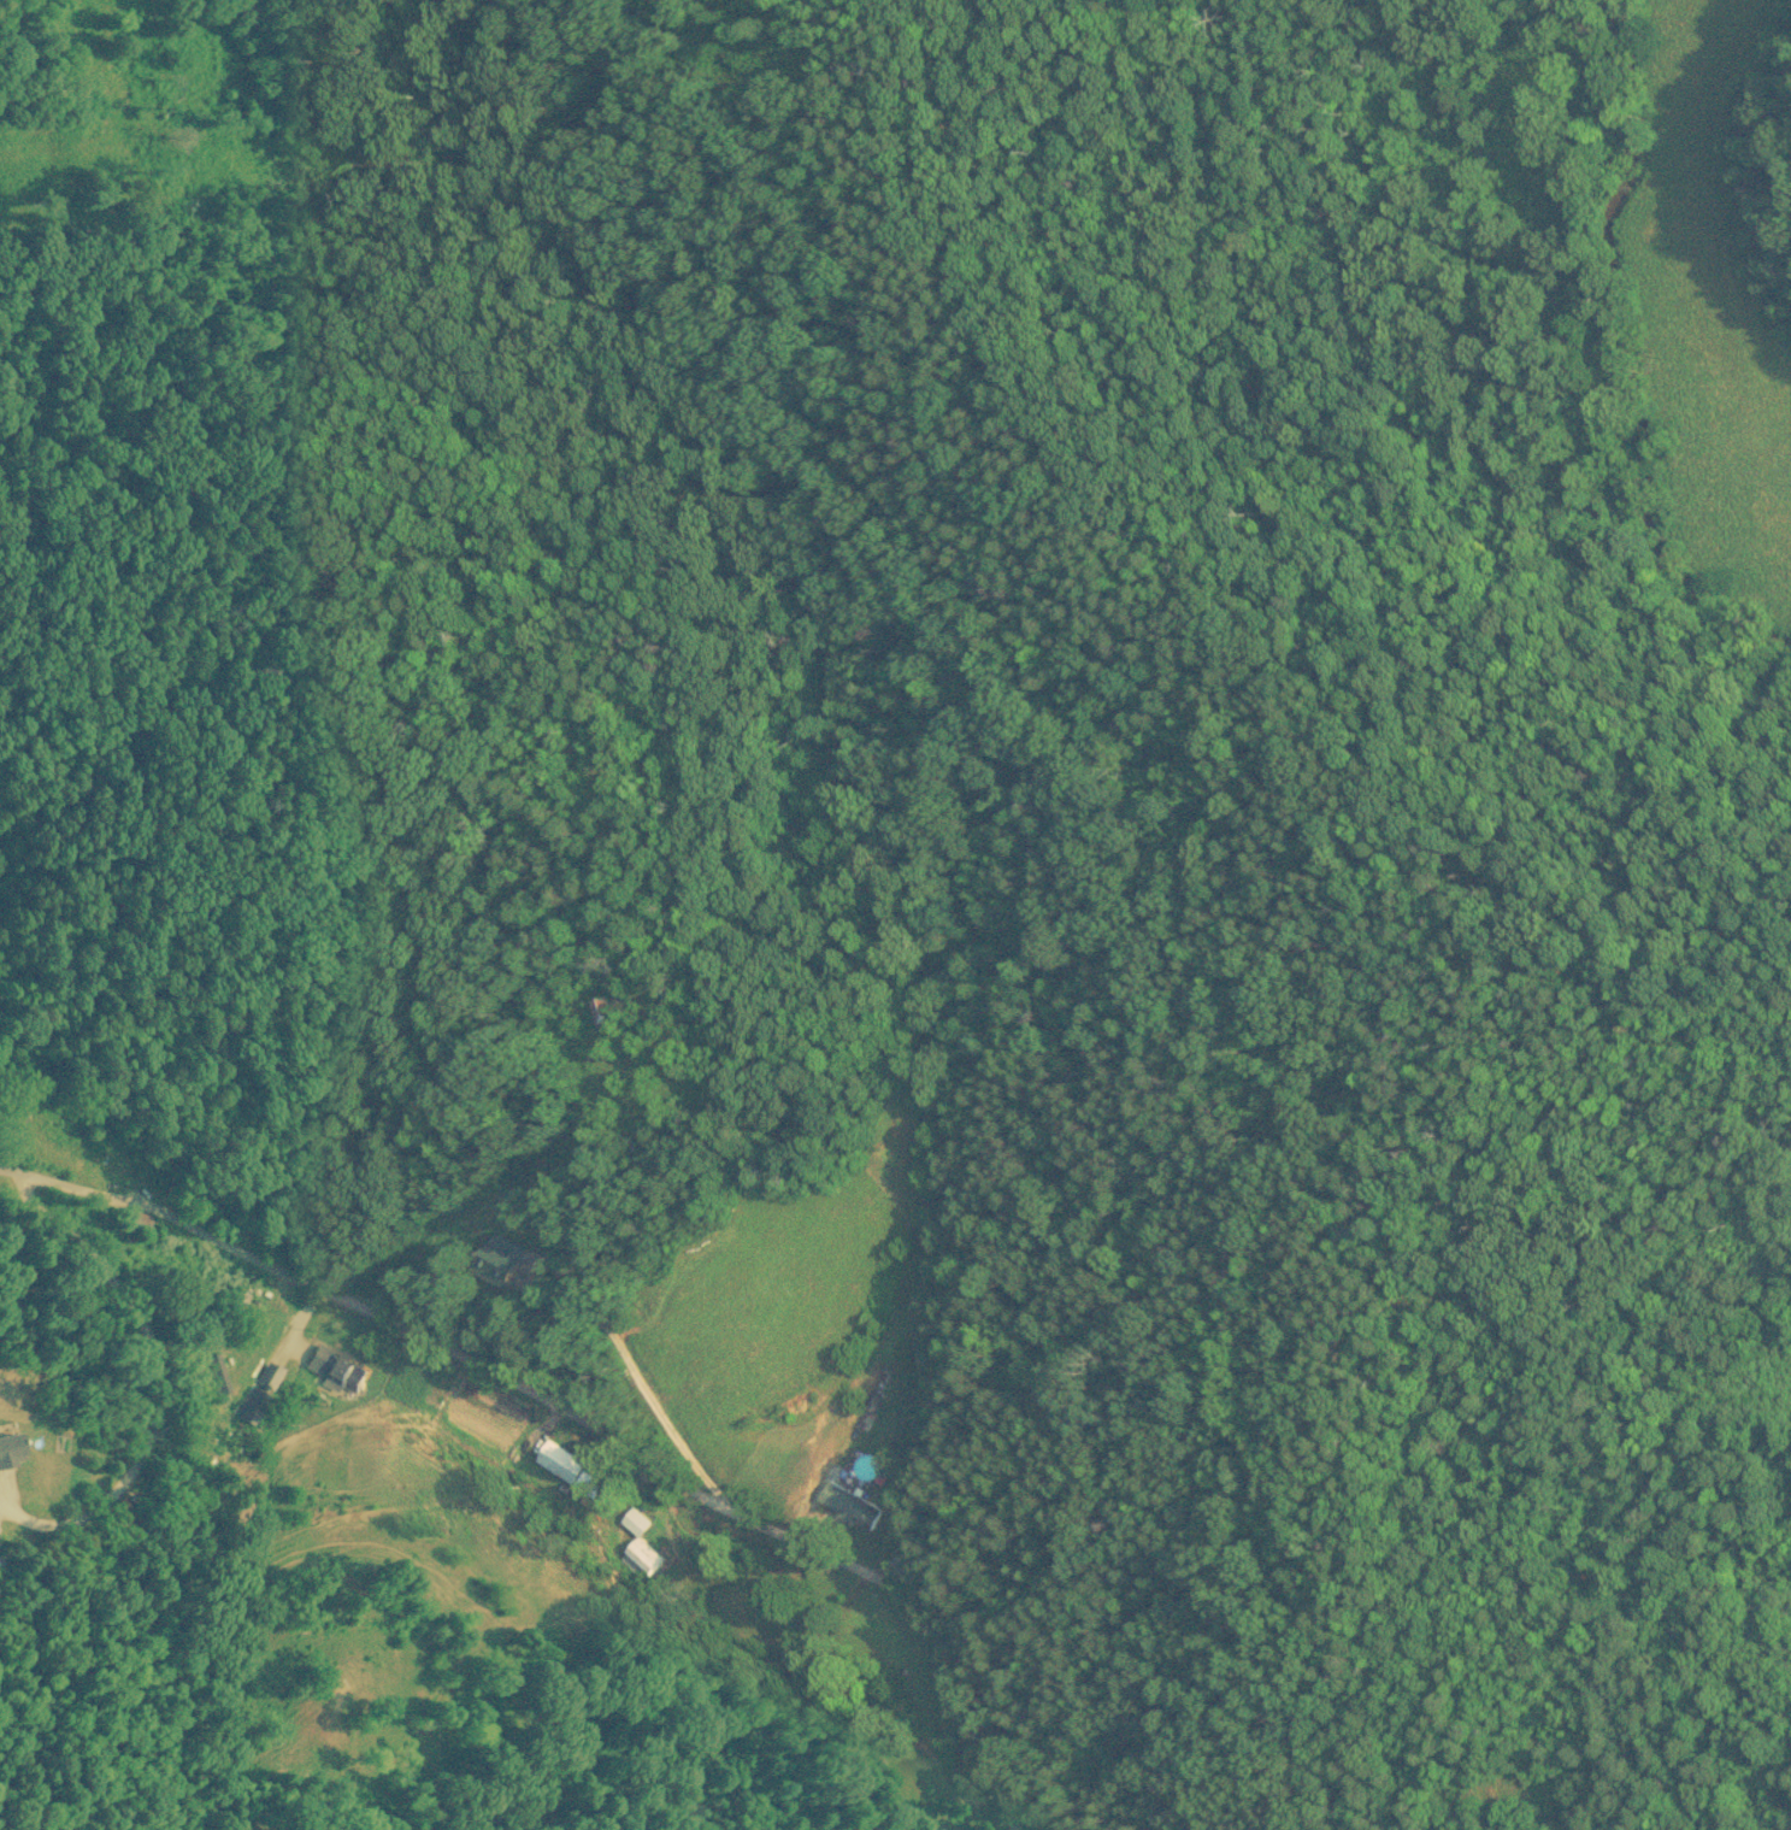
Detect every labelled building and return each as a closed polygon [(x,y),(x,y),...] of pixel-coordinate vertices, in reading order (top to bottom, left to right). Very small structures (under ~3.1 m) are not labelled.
[(605,1022),(598,999),(588,1002),(595,1025),(605,1022)] [(525,1252),(493,1233),(470,1273),(501,1292),(525,1252)] [(303,1368),(341,1389),(353,1367),(315,1346),(303,1368)] [(576,1485),(587,1461),(545,1443),(534,1466),(576,1485)] [(816,1509),(871,1534),(882,1509),(827,1484),(816,1509)] [(669,1565),(642,1538),(622,1558),(649,1585),(669,1565)]
